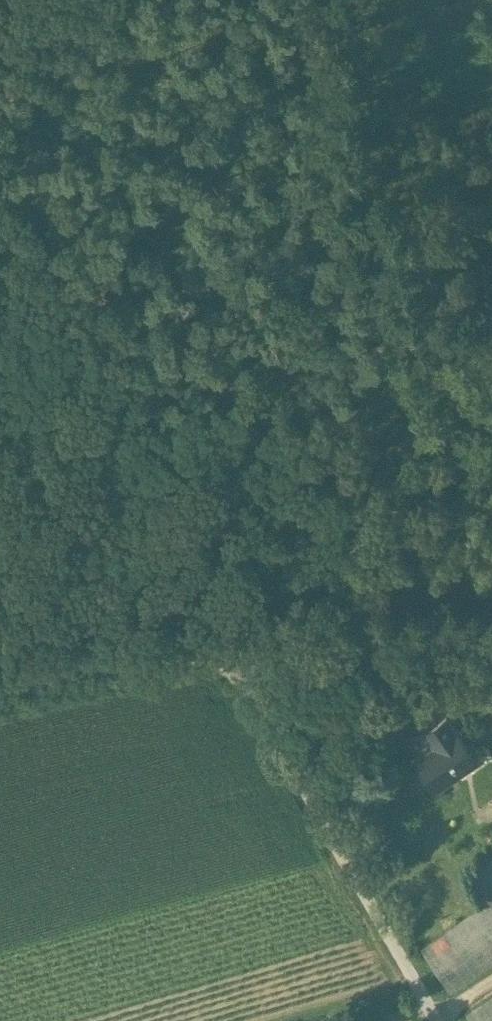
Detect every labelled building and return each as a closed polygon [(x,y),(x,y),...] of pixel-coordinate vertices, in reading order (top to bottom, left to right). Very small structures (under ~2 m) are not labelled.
[(448,718),(425,734),(436,748),(415,762),(437,793),(479,763),(448,718)] [(464,1019),(466,1020),(491,1020),(491,1000),(464,1019)]
